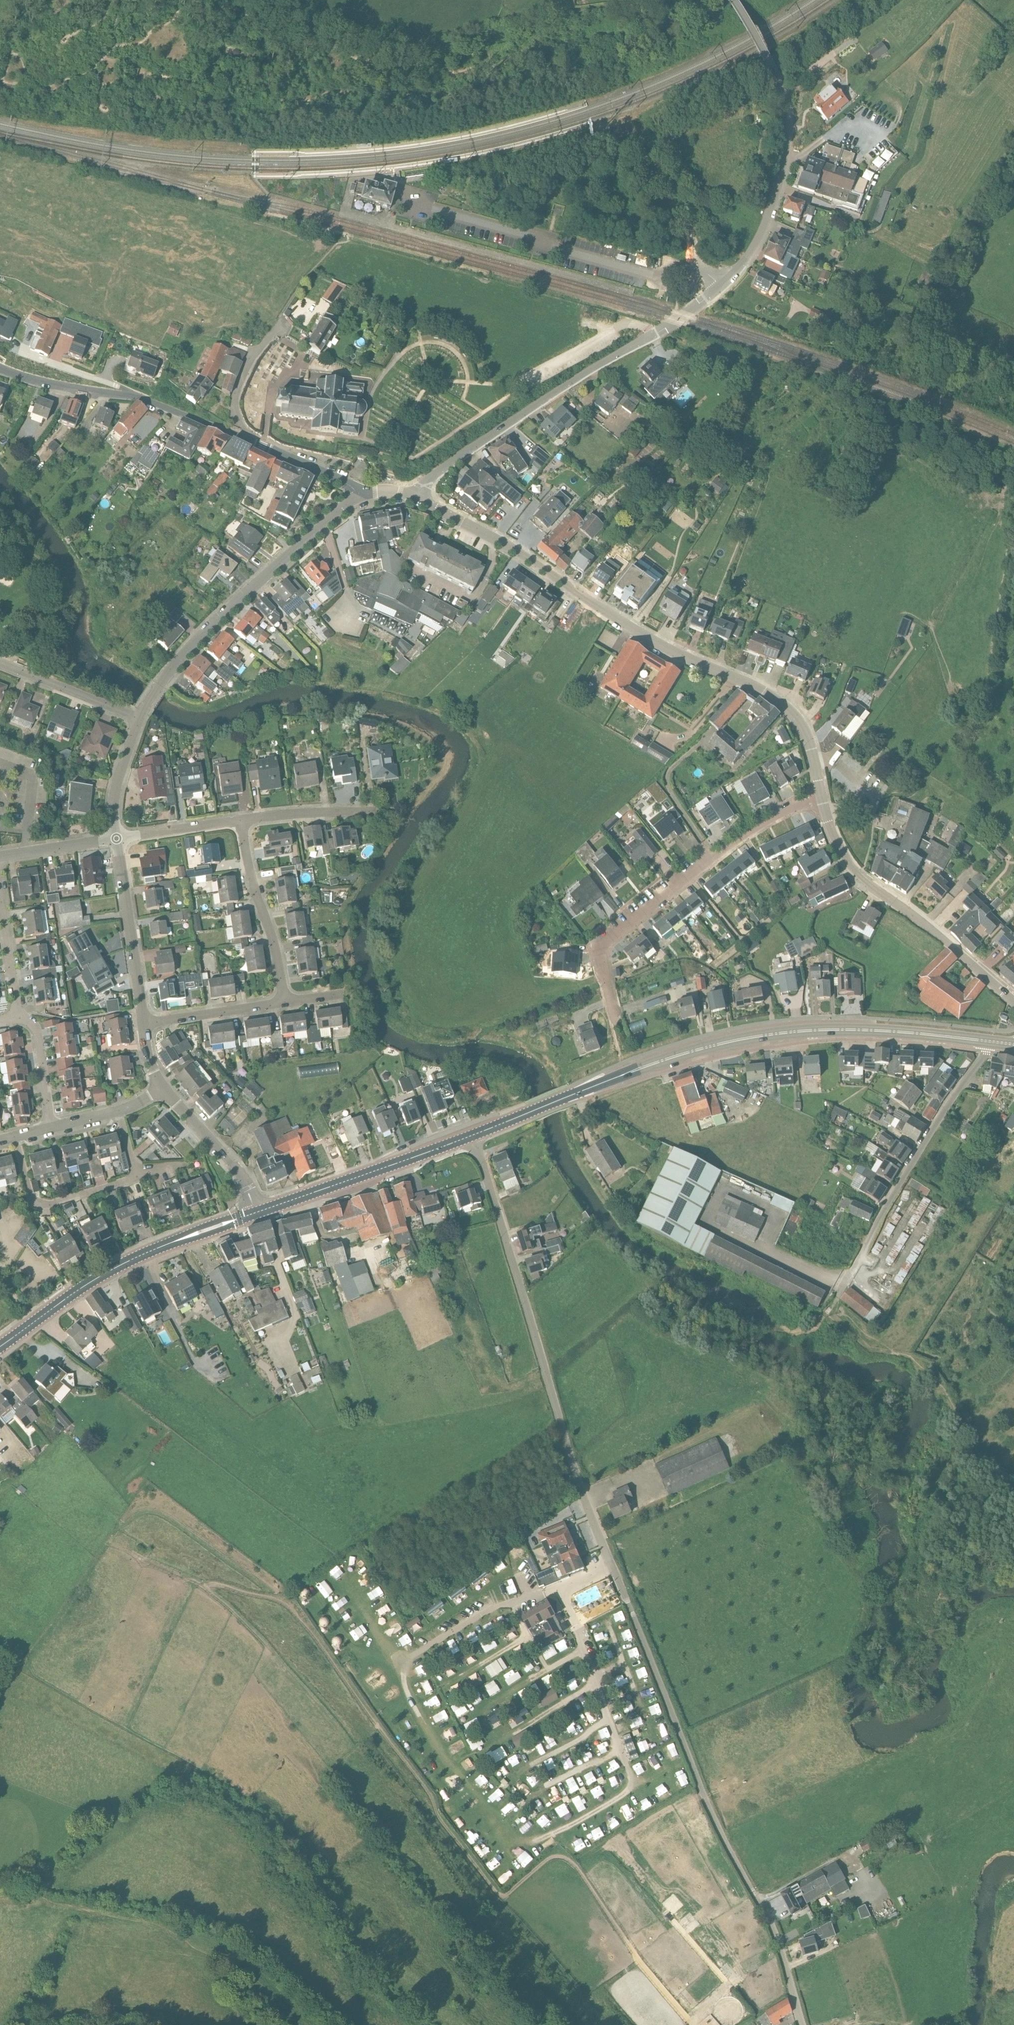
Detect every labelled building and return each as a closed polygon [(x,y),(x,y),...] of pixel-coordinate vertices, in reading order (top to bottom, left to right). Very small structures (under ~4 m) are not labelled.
[(881,53),(885,57),(888,55),(888,56),(898,47),(894,42),(881,53)] [(836,92),(831,87),(822,95),(822,94),(815,100),(820,106),(817,108),(828,121),(842,109),(838,105),(846,98),(839,90),(836,92)] [(766,116),(765,124),(768,125),(768,130),(772,130),(774,117),(766,116)] [(629,135),(626,126),(609,132),(612,142),(629,135)] [(828,154),(827,156),(824,165),(809,160),(804,174),(803,174),(802,177),(803,177),(799,189),(832,200),(831,203),(836,204),(836,205),(835,208),(860,216),(861,216),(859,215),(874,172),(897,153),(898,154),(885,138),(865,155),(857,177),(847,173),(850,164),(852,165),(855,155),(827,145),(824,153),(828,154)] [(352,187),(393,198),(396,188),(387,185),(386,189),(368,185),(368,187),(357,184),(357,186),(352,184),(352,187)] [(390,208),(393,198),(352,187),(350,192),(355,193),(354,195),(365,198),(364,200),(379,204),(379,205),(380,208),(383,209),(388,210),(390,208)] [(892,193),(884,190),(881,199),(890,202),(891,198),(890,198),(892,193)] [(791,220),(798,223),(799,222),(803,223),(805,217),(803,216),(804,214),(812,217),(815,208),(788,199),(784,211),(793,215),(791,220)] [(794,234),(794,236),(811,242),(813,237),(796,230),(794,234)] [(808,250),(811,242),(794,236),(791,242),(775,235),(771,245),(797,257),(801,248),(803,249),(808,250)] [(765,257),(785,267),(781,276),(791,280),(800,260),(797,258),(797,257),(771,245),(765,257)] [(925,285),(930,288),(936,277),(935,276),(936,274),(928,269),(926,272),(925,271),(919,283),(925,286),(925,285)] [(828,282),(831,273),(823,270),(820,279),(828,282)] [(761,290),(768,293),(769,292),(775,295),(778,288),(773,286),(775,281),(784,285),(786,280),(776,275),(774,279),(760,273),(757,279),(756,279),(754,283),(755,283),(754,285),(762,289),(761,290)] [(333,306),(346,287),(337,282),(325,300),(333,306)] [(814,308),(810,316),(822,323),(826,315),(814,308)] [(43,331),(35,351),(40,353),(39,355),(43,356),(43,355),(47,357),(60,325),(49,320),(49,319),(33,312),(30,320),(40,325),(38,328),(43,331)] [(306,348),(319,355),(340,323),(326,314),(306,348)] [(904,314),(903,326),(910,327),(911,315),(904,314)] [(10,341),(13,335),(11,334),(17,322),(9,318),(7,322),(0,319),(0,333),(2,334),(0,337),(10,341)] [(74,338),(68,355),(75,357),(76,358),(78,359),(80,359),(81,360),(90,336),(94,337),(95,333),(66,322),(62,334),(74,338)] [(176,331),(172,330),(169,328),(166,334),(173,337),(176,331)] [(252,339),(244,335),(240,342),(249,346),(252,339)] [(211,384),(223,357),(227,350),(216,345),(201,377),(199,376),(188,389),(191,391),(186,398),(195,405),(200,398),(202,400),(212,386),(211,384)] [(130,351),(127,362),(123,372),(135,376),(136,373),(153,379),(146,360),(147,357),(130,351)] [(219,373),(227,376),(235,380),(241,364),(226,358),(219,373)] [(651,362),(641,371),(651,383),(644,389),(655,400),(677,378),(667,368),(661,374),(651,362)] [(282,415),(286,416),(286,417),(287,417),(288,416),(292,417),(292,418),(293,418),(294,417),(298,418),(300,419),(300,418),(305,418),(305,419),(307,420),(307,419),(312,419),(312,421),(312,422),(311,428),(311,430),(313,430),(319,430),(319,432),(321,432),(321,431),(334,433),(334,434),(336,434),(336,433),(343,433),(343,435),(358,437),(359,426),(358,426),(359,419),(360,419),(361,418),(362,417),(363,416),(364,415),(365,414),(365,412),(365,411),(365,409),(365,408),(364,407),(363,405),(362,404),(361,403),(360,403),(361,396),(362,397),(364,386),(349,384),(348,385),(342,384),(342,383),(340,382),(340,383),(327,381),(325,380),(325,382),(319,381),(317,380),(316,382),(317,382),(316,389),(315,389),(315,391),(311,390),(311,389),(310,389),(310,390),(303,389),(304,388),(302,388),(302,389),(297,388),(297,387),(296,387),(296,388),(292,387),(291,387),(290,387),(289,387),(289,389),(290,389),(290,394),(289,393),(288,396),(277,394),(276,406),(281,407),(280,413),(279,413),(279,415),(280,415),(280,416),(282,416),(282,415)] [(595,405),(603,411),(608,415),(617,403),(622,407),(621,408),(630,415),(636,408),(627,401),(631,396),(625,392),(622,397),(609,387),(601,398),(595,405)] [(52,405),(38,400),(32,417),(47,421),(52,405)] [(78,421),(83,406),(70,402),(65,417),(62,416),(60,424),(75,429),(77,421),(78,421)] [(137,402),(104,442),(116,455),(125,446),(119,441),(127,432),(127,433),(146,410),(137,402)] [(553,416),(543,426),(555,438),(565,429),(566,430),(576,421),(562,408),(554,417),(553,416)] [(113,415),(100,410),(95,427),(107,431),(113,415)] [(189,458),(205,430),(182,420),(176,430),(189,436),(183,446),(170,441),(166,448),(189,458)] [(18,424),(14,421),(6,435),(10,437),(18,424)] [(709,427),(703,424),(697,434),(703,437),(709,427)] [(137,425),(135,434),(148,437),(150,429),(137,425)] [(648,432),(658,436),(661,431),(650,426),(648,432)] [(230,440),(208,429),(196,451),(211,457),(214,451),(221,455),(230,440)] [(692,439),(682,435),(678,443),(688,448),(692,439)] [(529,468),(508,439),(500,445),(520,475),(529,468)] [(731,439),(723,451),(734,458),(742,445),(731,439)] [(230,440),(221,455),(220,457),(225,459),(221,467),(227,471),(233,463),(240,466),(250,449),(230,440)] [(141,465),(150,471),(159,455),(150,449),(153,446),(148,443),(130,463),(137,468),(144,457),(146,458),(141,465)] [(520,475),(500,445),(491,450),(491,453),(493,456),(492,457),(500,467),(502,466),(506,473),(511,469),(514,473),(516,473),(518,476),(520,475)] [(60,460),(67,467),(70,463),(63,456),(65,454),(59,448),(53,455),(59,461),(60,460)] [(273,472),(277,462),(250,449),(240,466),(241,467),(240,470),(252,476),(254,477),(258,470),(265,473),(267,468),(273,472)] [(542,450),(532,464),(541,471),(551,457),(542,450)] [(34,469),(39,462),(33,458),(24,470),(30,473),(33,468),(34,469)] [(282,483),(289,468),(277,462),(273,472),(267,468),(265,473),(258,470),(254,477),(252,476),(245,490),(259,496),(268,477),(275,480),(282,483)] [(499,495),(514,507),(521,497),(499,478),(481,462),(470,475),(497,498),(499,495)] [(201,465),(195,472),(203,478),(210,469),(205,465),(203,467),(201,465)] [(291,486),(294,488),(301,473),(289,468),(282,483),(290,486),(291,486)] [(213,484),(219,489),(225,481),(227,483),(230,479),(222,472),(213,484)] [(307,492),(313,479),(301,473),(294,488),(307,492)] [(497,498),(470,475),(459,488),(466,494),(460,501),(473,512),(479,505),(486,511),(497,498)] [(160,483),(154,479),(150,486),(155,490),(160,483)] [(710,487),(719,494),(725,486),(724,486),(716,480),(710,487)] [(219,490),(219,489),(213,484),(205,493),(211,499),(218,489),(219,490)] [(307,492),(294,488),(291,486),(290,486),(281,506),(297,514),(307,492)] [(520,486),(515,492),(521,496),(525,491),(520,486)] [(565,508),(571,501),(560,491),(554,499),(553,498),(536,518),(548,529),(565,508)] [(284,529),(286,530),(291,521),(293,522),(297,514),(281,506),(272,523),(266,532),(276,539),(284,529)] [(431,518),(431,517),(430,517),(420,514),(407,510),(398,511),(386,513),(393,539),(407,551),(401,560),(406,562),(407,561),(420,536),(421,535),(419,534),(427,522),(431,518)] [(579,529),(592,540),(605,526),(599,520),(595,517),(591,514),(583,522),(571,510),(553,533),(559,538),(557,541),(564,548),(573,536),(579,529)] [(595,517),(599,520),(603,515),(599,512),(595,517)] [(386,513),(375,516),(380,538),(378,539),(387,574),(397,578),(404,565),(405,563),(406,562),(401,560),(407,551),(393,539),(386,513)] [(374,573),(374,574),(387,574),(378,539),(380,538),(375,516),(358,519),(364,549),(348,552),(351,568),(360,566),(362,575),(374,573)] [(237,534),(228,547),(248,562),(256,551),(254,549),(262,538),(246,526),(246,527),(241,523),(234,532),(237,534)] [(553,533),(544,542),(539,549),(538,550),(556,565),(563,556),(560,554),(564,548),(557,541),(559,538),(553,533)] [(472,593),(473,591),(483,571),(479,569),(480,566),(465,559),(461,568),(453,564),(458,555),(443,547),(441,550),(430,545),(432,542),(420,536),(407,561),(468,591),(467,591),(467,592),(467,593),(468,593),(468,594),(469,594),(470,595),(470,594),(471,594),(472,593)] [(218,569),(227,576),(228,577),(236,566),(235,565),(238,562),(215,545),(207,555),(212,558),(208,563),(210,564),(200,578),(208,584),(218,569)] [(590,567),(594,558),(583,550),(573,564),(570,562),(563,571),(565,572),(570,566),(576,570),(577,568),(584,573),(589,566),(590,567)] [(334,597),(342,591),(335,571),(328,577),(325,573),(327,571),(322,564),(319,566),(316,562),(311,567),(309,567),(307,569),(306,570),(305,571),(322,592),(326,588),(334,597)] [(593,579),(604,587),(605,587),(614,574),(603,565),(593,579)] [(633,568),(617,590),(640,607),(656,586),(633,568)] [(343,572),(347,585),(356,581),(352,569),(343,572)] [(525,580),(513,572),(502,587),(514,595),(525,580)] [(448,627),(454,621),(463,614),(405,582),(397,578),(387,574),(374,574),(359,580),(354,591),(370,598),(368,604),(373,606),(376,600),(399,610),(396,617),(413,624),(415,619),(418,620),(421,615),(445,628),(447,626),(448,627)] [(306,594),(301,588),(294,580),(288,586),(300,599),(306,594)] [(539,590),(525,580),(514,595),(515,596),(514,597),(521,602),(522,600),(527,603),(523,609),(529,613),(542,595),(537,592),(539,590)] [(300,599),(288,586),(285,582),(274,591),(278,595),(272,600),(285,615),(296,605),(295,603),(300,599)] [(488,604),(497,591),(490,586),(481,599),(488,604)] [(670,613),(668,616),(676,621),(689,598),(689,596),(682,591),(679,596),(671,591),(661,608),(670,613)] [(542,595),(529,613),(528,613),(543,623),(550,614),(552,616),(559,605),(555,602),(555,601),(543,593),(542,595)] [(256,606),(254,607),(273,628),(279,622),(279,616),(264,599),(259,602),(258,601),(254,605),(256,606)] [(700,600),(690,626),(704,631),(714,605),(700,600)] [(466,604),(460,601),(457,606),(464,609),(466,604)] [(151,637),(167,651),(184,632),(176,626),(183,617),(173,608),(151,637)] [(270,636),(256,626),(261,620),(250,611),(242,622),(266,641),(270,636)] [(462,628),(467,619),(468,616),(463,614),(454,621),(462,628)] [(553,618),(547,626),(546,628),(552,632),(559,622),(553,618)] [(903,618),(897,635),(905,638),(911,621),(903,618)] [(718,620),(712,634),(729,641),(731,635),(738,638),(744,623),(737,620),(735,625),(728,623),(727,624),(718,620)] [(263,645),(266,641),(242,622),(234,631),(244,639),(248,635),(257,641),(257,640),(263,645)] [(223,633),(215,642),(225,650),(233,641),(223,633)] [(768,640),(755,635),(748,651),(762,656),(768,640)] [(768,640),(762,656),(768,659),(768,661),(784,667),(793,644),(784,640),(782,646),(777,644),(778,640),(770,637),(769,641),(768,640)] [(390,669),(397,677),(414,659),(411,656),(407,661),(404,658),(412,648),(401,639),(400,641),(395,638),(390,645),(395,648),(399,653),(395,656),(399,660),(390,669)] [(680,673),(627,641),(600,687),(652,723),(680,673)] [(225,650),(215,642),(207,653),(217,661),(218,659),(222,663),(219,668),(231,678),(235,673),(228,667),(230,663),(238,670),(242,665),(239,662),(240,662),(234,657),(234,658),(225,651),(225,650)] [(787,674),(805,682),(810,667),(796,661),(799,653),(795,651),(798,646),(794,644),(787,663),(791,664),(787,674)] [(237,653),(234,657),(240,662),(243,658),(237,653)] [(191,667),(208,680),(215,671),(209,667),(210,666),(199,657),(191,667)] [(194,685),(197,682),(204,687),(203,690),(210,696),(217,687),(211,683),(208,680),(191,667),(183,677),(194,685)] [(231,678),(219,668),(216,672),(215,673),(217,675),(227,683),(231,678)] [(810,695),(824,700),(830,686),(816,680),(810,695)] [(848,680),(843,692),(850,695),(855,683),(848,680)] [(757,703),(750,698),(746,696),(739,691),(709,723),(719,732),(747,701),(754,706),(757,703)] [(31,697),(22,693),(13,716),(34,724),(39,709),(28,704),(31,697)] [(207,704),(211,698),(204,693),(200,699),(207,704)] [(757,703),(754,706),(749,712),(758,720),(736,743),(722,731),(710,745),(734,765),(766,732),(779,715),(760,700),(757,703)] [(845,751),(852,741),(851,740),(864,723),(861,720),(868,711),(853,701),(832,728),(841,735),(835,743),(845,751)] [(68,739),(78,714),(72,711),(71,713),(57,707),(47,730),(68,739)] [(97,723),(91,738),(86,737),(80,750),(97,757),(97,756),(103,758),(108,745),(110,746),(116,731),(97,723)] [(779,732),(786,745),(793,740),(786,728),(779,732)] [(637,736),(631,744),(665,766),(674,756),(653,743),(652,744),(637,736)] [(390,767),(393,767),(390,747),(368,750),(372,780),(386,778),(386,776),(391,775),(390,767)] [(342,785),(356,782),(352,759),(346,760),(345,756),(330,759),(334,779),(341,778),(342,785)] [(768,771),(770,770),(781,789),(788,785),(787,782),(800,774),(796,768),(797,768),(796,766),(795,767),(789,756),(778,763),(775,759),(764,765),(768,771)] [(143,800),(167,797),(161,758),(146,760),(147,765),(143,766),(144,770),(140,771),(142,782),(140,783),(141,792),(140,792),(140,794),(142,794),(143,800)] [(255,762),(255,765),(261,792),(280,789),(276,759),(255,762)] [(297,789),(319,785),(315,762),(292,766),(297,789)] [(235,794),(243,793),(238,763),(217,767),(222,796),(223,796),(224,795),(235,794)] [(191,793),(205,791),(201,766),(178,771),(183,799),(192,798),(191,793)] [(742,784),(755,806),(770,798),(757,775),(742,784)] [(648,788),(660,805),(670,798),(658,782),(648,788)] [(92,787),(70,785),(68,805),(63,805),(62,813),(72,814),(71,818),(84,819),(84,815),(90,816),(92,787)] [(709,827),(716,823),(721,820),(723,823),(734,817),(722,797),(711,803),(713,806),(701,814),(709,827)] [(914,877),(923,861),(924,859),(944,870),(956,850),(951,846),(948,850),(930,840),(928,843),(920,839),(929,817),(913,811),(904,840),(900,838),(897,848),(882,844),(878,858),(873,874),(879,878),(891,885),(906,895),(911,886),(915,881),(913,879),(914,877)] [(679,837),(684,832),(668,812),(663,816),(665,818),(656,826),(655,825),(653,827),(664,840),(674,831),(679,837)] [(615,815),(602,828),(607,833),(620,821),(615,815)] [(956,848),(968,828),(960,824),(949,843),(956,848)] [(815,839),(815,838),(809,826),(797,832),(803,844),(815,839)] [(321,843),(321,841),(319,829),(304,831),(307,849),(321,846),(323,856),(330,855),(328,841),(321,843)] [(349,829),(332,831),(335,849),(358,844),(355,830),(349,832),(349,829)] [(635,863),(642,858),(647,854),(651,859),(658,853),(640,830),(621,846),(635,863)] [(264,851),(265,858),(283,855),(282,848),(291,845),(289,835),(278,837),(277,832),(267,834),(270,850),(264,851)] [(791,850),(803,844),(797,832),(785,838),(791,850)] [(185,840),(187,849),(195,847),(193,837),(185,840)] [(778,856),(791,850),(785,838),(773,843),(778,856)] [(964,853),(971,841),(967,839),(964,844),(963,843),(959,850),(964,853)] [(591,862),(613,889),(626,879),(608,855),(607,856),(603,850),(596,855),(586,842),(575,854),(585,866),(591,862)] [(766,862),(778,856),(773,843),(761,849),(766,862)] [(195,869),(196,871),(187,872),(188,879),(196,878),(211,876),(210,865),(220,863),(217,846),(202,849),(205,867),(195,869)] [(1007,856),(999,848),(994,853),(1002,861),(1007,856)] [(140,860),(143,879),(158,877),(156,861),(164,860),(163,850),(147,853),(148,859),(140,860)] [(746,854),(736,862),(744,873),(755,864),(746,854)] [(808,858),(798,864),(806,877),(797,883),(802,889),(810,884),(807,879),(823,870),(831,865),(827,860),(828,859),(826,855),(825,856),(824,854),(815,859),(810,862),(808,858)] [(291,860),(292,867),(301,865),(300,858),(291,860)] [(85,887),(103,885),(102,875),(100,875),(99,867),(101,867),(99,859),(81,862),(83,872),(85,887)] [(726,871),(734,881),(744,873),(736,862),(726,871)] [(54,872),(48,873),(51,891),(58,890),(57,887),(65,886),(64,883),(74,882),(71,863),(70,863),(71,865),(62,867),(63,869),(54,870),(54,872)] [(279,881),(275,881),(277,894),(295,891),(293,879),(297,879),(296,871),(302,870),(301,865),(292,867),(277,869),(279,881)] [(185,878),(184,867),(177,868),(178,879),(185,878)] [(40,887),(37,868),(18,871),(19,879),(17,879),(18,883),(11,884),(14,903),(26,901),(25,896),(32,895),(31,889),(40,887)] [(729,896),(736,890),(731,884),(734,881),(726,871),(715,879),(724,890),(729,896)] [(980,872),(970,883),(978,887),(986,878),(980,872)] [(938,875),(933,880),(926,888),(941,901),(952,888),(938,875)] [(569,908),(577,916),(581,913),(581,914),(584,912),(583,911),(590,905),(589,904),(593,901),(594,903),(603,897),(588,877),(579,884),(581,886),(570,893),(577,902),(569,908)] [(191,885),(197,884),(196,878),(188,879),(189,887),(191,887),(191,885)] [(217,881),(219,893),(236,890),(234,878),(217,881)] [(846,884),(844,878),(831,884),(828,878),(804,891),(810,903),(815,900),(818,906),(832,899),(849,890),(847,884),(846,884)] [(724,890),(715,879),(705,887),(713,898),(724,890)] [(770,884),(775,893),(781,890),(776,880),(770,884)] [(144,892),(147,911),(163,908),(160,889),(171,888),(170,881),(154,884),(155,891),(144,892)] [(970,897),(963,904),(970,911),(971,912),(973,909),(985,920),(991,912),(973,895),(978,888),(978,887),(970,883),(963,890),(970,897)] [(228,910),(234,909),(233,903),(238,903),(236,890),(219,893),(221,906),(228,905),(228,910)] [(295,891),(277,894),(278,906),(294,904),(295,909),(299,909),(299,908),(298,903),(296,903),(295,891)] [(59,903),(58,894),(46,896),(47,904),(47,905),(59,903)] [(704,905),(695,895),(685,903),(693,914),(704,905)] [(792,906),(800,900),(797,895),(789,901),(792,906)] [(998,897),(990,906),(994,910),(1002,901),(998,897)] [(61,929),(80,927),(90,925),(89,917),(82,918),(79,902),(58,905),(61,929)] [(683,922),(693,914),(685,903),(674,911),(683,922)] [(41,912),(47,911),(46,905),(31,908),(32,913),(22,915),(24,926),(43,923),(41,912)] [(287,928),(305,926),(303,915),(309,914),(308,907),(299,908),(299,909),(295,909),(295,915),(285,916),(287,928)] [(865,915),(859,911),(852,927),(863,933),(865,928),(872,932),(881,915),(869,908),(865,915)] [(233,927),(249,925),(248,913),(235,915),(234,909),(228,910),(229,916),(232,916),(233,927)] [(991,934),(1002,924),(991,914),(992,913),(991,912),(985,920),(973,909),(971,912),(970,911),(951,933),(972,954),(981,944),(971,934),(980,924),(991,934)] [(683,922),(674,911),(664,920),(672,930),(683,922)] [(191,920),(190,912),(167,914),(168,922),(191,920)] [(756,912),(751,916),(758,924),(762,920),(756,912)] [(662,939),(672,930),(664,920),(653,928),(662,939)] [(45,934),(43,923),(24,926),(26,938),(35,936),(36,942),(51,939),(50,935),(50,933),(45,934)] [(149,925),(151,939),(167,937),(165,923),(149,925)] [(200,925),(193,926),(194,933),(195,933),(201,932),(200,925)] [(251,937),(249,925),(233,927),(233,929),(227,930),(229,946),(241,944),(247,943),(247,938),(251,937)] [(302,939),(303,944),(309,943),(308,938),(307,938),(305,926),(287,928),(289,941),(302,939)] [(1008,953),(1013,947),(1013,936),(1006,929),(995,941),(998,944),(998,945),(1008,953)] [(92,950),(85,935),(68,944),(76,960),(81,967),(81,966),(84,972),(88,969),(89,969),(87,966),(98,960),(93,950),(92,950)] [(643,936),(633,944),(644,957),(649,954),(647,952),(652,948),(643,936)] [(51,939),(36,942),(37,947),(28,949),(29,960),(48,957),(47,946),(52,945),(51,941),(51,939)] [(745,949),(749,954),(759,947),(755,941),(745,949)] [(246,962),(263,959),(261,947),(248,949),(247,943),(241,944),(242,950),(244,950),(246,962)] [(295,951),(297,963),(315,961),(313,949),(310,949),(309,943),(303,944),(304,950),(295,951)] [(785,947),(792,959),(799,955),(793,943),(785,947)] [(644,957),(633,944),(623,952),(633,963),(638,958),(640,961),(644,957)] [(184,945),(176,947),(177,954),(185,952),(184,945)] [(579,961),(580,952),(565,950),(565,955),(551,954),(550,974),(576,976),(577,961),(579,961)] [(948,950),(941,957),(914,984),(923,992),(918,999),(939,1014),(944,1007),(959,1018),(984,987),(985,986),(976,979),(962,997),(937,978),(956,960),(957,959),(948,950)] [(170,952),(156,954),(157,960),(154,961),(157,975),(173,973),(170,952)] [(48,957),(29,960),(31,971),(41,970),(42,976),(57,974),(56,967),(50,968),(48,957)] [(88,969),(93,978),(89,981),(97,996),(114,987),(109,979),(110,978),(100,959),(98,960),(87,966),(89,969),(88,969)] [(265,972),(263,959),(246,962),(248,974),(265,972)] [(1000,975),(1001,976),(1013,987),(1013,959),(1000,975)] [(320,978),(319,973),(317,973),(315,961),(297,963),(299,976),(312,974),(313,979),(319,979),(320,978)] [(784,969),(774,971),(775,977),(774,977),(776,986),(781,986),(782,995),(782,994),(788,993),(788,994),(789,994),(788,993),(797,991),(794,973),(793,963),(783,965),(784,969)] [(79,967),(67,973),(70,980),(82,974),(79,967)] [(829,967),(812,968),(812,980),(816,980),(817,999),(830,998),(829,983),(825,983),(824,974),(829,974),(829,967)] [(970,974),(964,968),(959,973),(965,979),(970,974)] [(33,983),(35,994),(53,992),(51,980),(57,979),(57,974),(42,976),(42,981),(33,983)] [(183,984),(202,981),(201,974),(177,978),(178,984),(158,987),(161,1002),(185,998),(183,984)] [(233,983),(240,982),(238,975),(234,975),(234,977),(220,980),(223,998),(235,996),(233,983)] [(838,975),(839,994),(848,994),(848,997),(860,997),(860,980),(854,980),(854,976),(838,975)] [(683,978),(670,982),(672,987),(684,984),(683,978)] [(704,979),(696,980),(698,991),(706,990),(704,979)] [(209,987),(211,1000),(223,998),(220,980),(208,982),(208,980),(202,981),(203,988),(209,987)] [(763,1003),(761,991),(761,990),(735,995),(737,1007),(763,1003)] [(53,992),(35,994),(36,1005),(46,1004),(47,1009),(61,1007),(60,1002),(54,1003),(53,992)] [(708,997),(712,1013),(725,1010),(722,993),(708,997)] [(118,999),(107,1000),(108,1012),(119,1010),(118,999)] [(685,999),(678,1001),(679,1004),(680,1010),(682,1021),(696,1017),(695,1011),(693,1000),(686,1002),(685,999)] [(340,1009),(327,1011),(330,1029),(342,1028),(342,1029),(348,1028),(347,1022),(341,1022),(340,1009)] [(317,1026),(311,1027),(314,1044),(321,1043),(320,1036),(319,1031),(330,1029),(327,1011),(315,1013),(317,1026)] [(304,1014),(292,1016),(294,1034),(306,1033),(308,1045),(314,1044),(311,1027),(306,1028),(304,1014)] [(1002,1020),(1006,1022),(1009,1016),(1004,1014),(1000,1014),(999,1017),(1002,1020)] [(108,1023),(109,1034),(127,1031),(125,1020),(120,1021),(119,1015),(105,1017),(106,1023),(108,1023)] [(292,1016),(279,1018),(281,1031),(276,1032),(278,1049),(284,1048),(282,1036),(294,1034),(292,1016)] [(268,1020),(256,1021),(258,1040),(270,1038),(272,1050),(278,1049),(276,1032),(270,1033),(268,1020)] [(53,1039),(58,1038),(73,1036),(71,1025),(59,1026),(59,1021),(44,1023),(45,1029),(56,1027),(57,1033),(53,1033),(53,1039)] [(245,1037),(240,1037),(241,1044),(246,1043),(246,1041),(258,1040),(256,1021),(244,1023),(245,1037)] [(633,1030),(646,1025),(645,1021),(632,1026),(633,1030)] [(580,1037),(587,1054),(600,1049),(591,1025),(593,1024),(575,1031),(577,1030),(580,1037)] [(232,1025),(220,1026),(223,1045),(235,1043),(235,1045),(241,1044),(240,1037),(234,1038),(232,1025)] [(205,1049),(211,1048),(211,1046),(223,1045),(220,1026),(208,1028),(210,1042),(204,1042),(205,1049)] [(129,1046),(127,1031),(109,1034),(111,1048),(129,1046)] [(3,1046),(23,1043),(22,1038),(18,1039),(17,1033),(1,1035),(3,1046)] [(54,1044),(55,1049),(74,1046),(73,1036),(58,1038),(58,1043),(54,1044)] [(165,1052),(158,1057),(166,1069),(176,1063),(179,1068),(192,1060),(189,1062),(185,1056),(177,1060),(176,1058),(190,1049),(191,1049),(183,1037),(176,1041),(173,1037),(160,1045),(165,1052)] [(9,1057),(20,1055),(19,1049),(23,1048),(23,1043),(3,1046),(4,1056),(9,1055),(9,1057)] [(57,1060),(58,1066),(71,1064),(70,1058),(75,1057),(74,1046),(55,1049),(56,1054),(60,1054),(61,1059),(57,1060)] [(889,1065),(889,1056),(889,1051),(880,1051),(879,1055),(864,1054),(863,1068),(863,1070),(877,1074),(879,1065),(888,1065),(889,1065)] [(854,1072),(854,1068),(863,1068),(864,1054),(849,1053),(849,1057),(838,1057),(839,1074),(854,1072)] [(914,1068),(914,1058),(914,1053),(904,1053),(904,1057),(889,1056),(889,1065),(888,1065),(888,1076),(895,1078),(895,1075),(902,1075),(904,1068),(913,1068),(914,1068)] [(967,1053),(966,1058),(972,1062),(975,1059),(973,1054),(967,1053)] [(5,1062),(6,1074),(27,1071),(26,1066),(22,1067),(21,1061),(25,1061),(24,1054),(20,1055),(9,1057),(10,1062),(5,1062)] [(931,1082),(938,1070),(939,1070),(944,1062),(940,1059),(934,1059),(934,1055),(924,1055),(924,1059),(914,1058),(914,1068),(913,1068),(912,1072),(920,1073),(920,1069),(929,1069),(928,1085),(929,1085),(931,1082)] [(986,1072),(983,1087),(996,1089),(1005,1076),(1008,1058),(999,1057),(998,1060),(993,1060),(990,1073),(986,1072)] [(129,1069),(128,1058),(108,1061),(113,1086),(122,1084),(121,1081),(134,1079),(132,1069),(129,1069)] [(819,1058),(804,1060),(804,1074),(812,1073),(812,1077),(820,1077),(819,1058)] [(1005,1076),(1010,1077),(1013,1083),(1013,1060),(1008,1058),(1005,1076)] [(176,1078),(175,1079),(183,1089),(200,1075),(193,1067),(193,1068),(191,1066),(195,1064),(192,1060),(189,1062),(179,1068),(176,1070),(180,1075),(176,1078)] [(776,1067),(772,1067),(774,1084),(778,1083),(778,1080),(779,1080),(780,1087),(793,1085),(792,1076),(792,1061),(776,1062),(776,1067)] [(319,1064),(320,1072),(339,1071),(339,1063),(319,1064)] [(71,1064),(58,1066),(59,1078),(64,1077),(64,1083),(79,1081),(78,1070),(72,1071),(71,1064)] [(774,1084),(772,1067),(757,1069),(757,1066),(746,1067),(747,1083),(766,1082),(767,1084),(774,1084)] [(962,1079),(965,1071),(956,1067),(952,1075),(962,1079)] [(407,1077),(413,1091),(422,1087),(417,1075),(416,1072),(405,1068),(407,1077)] [(928,1085),(923,1092),(934,1100),(935,1100),(941,1104),(956,1082),(939,1070),(938,1070),(931,1082),(929,1085),(928,1085)] [(27,1071),(6,1074),(7,1084),(12,1083),(14,1091),(29,1088),(28,1082),(24,1083),(23,1077),(28,1076),(27,1071)] [(426,1091),(423,1092),(427,1099),(426,1100),(434,1115),(442,1112),(441,1109),(445,1107),(443,1102),(453,1098),(448,1084),(450,1083),(447,1074),(427,1082),(429,1087),(425,1088),(426,1091)] [(673,1081),(684,1115),(687,1124),(711,1117),(709,1110),(719,1107),(715,1094),(705,1098),(700,1099),(695,1085),(692,1075),(692,1074),(673,1081)] [(200,1075),(183,1089),(184,1090),(191,1098),(196,1095),(200,1099),(206,1094),(210,1091),(211,1090),(211,1089),(213,1087),(214,1087),(210,1082),(207,1085),(205,1082),(206,1081),(200,1075)] [(246,1083),(240,1078),(234,1084),(242,1089),(246,1083)] [(718,1088),(723,1090),(729,1081),(723,1078),(718,1088)] [(411,1090),(407,1080),(405,1081),(404,1079),(397,1082),(403,1094),(405,1093),(406,1095),(412,1092),(411,1090)] [(467,1100),(486,1092),(481,1080),(462,1088),(467,1100)] [(61,1089),(62,1093),(81,1090),(79,1081),(64,1083),(65,1088),(61,1089)] [(257,1097),(263,1091),(253,1081),(242,1092),(252,1102),(257,1097)] [(729,1082),(723,1094),(741,1102),(747,1090),(729,1082)] [(910,1111),(911,1110),(922,1094),(908,1084),(896,1102),(910,1111)] [(98,1087),(100,1103),(106,1102),(104,1086),(98,1087)] [(94,1104),(100,1103),(98,1087),(91,1088),(94,1104)] [(200,1099),(196,1103),(209,1119),(222,1107),(225,1104),(217,1095),(219,1093),(213,1087),(211,1089),(211,1090),(210,1091),(206,1094),(200,1099)] [(11,1099),(10,1099),(11,1108),(32,1105),(31,1100),(27,1101),(26,1095),(30,1094),(29,1088),(14,1091),(10,1091),(11,1099)] [(78,1102),(83,1102),(81,1090),(62,1093),(63,1099),(67,1098),(68,1104),(63,1105),(64,1111),(79,1109),(78,1102)] [(923,1117),(930,1122),(941,1104),(935,1100),(934,1100),(923,1117)] [(14,1119),(16,1127),(27,1124),(26,1118),(30,1117),(29,1111),(33,1110),(32,1105),(11,1108),(13,1119),(14,1119)] [(391,1124),(396,1122),(389,1105),(372,1112),(382,1135),(393,1129),(391,1124)] [(407,1126),(419,1121),(413,1106),(401,1111),(407,1126)] [(835,1106),(828,1119),(842,1126),(849,1112),(835,1106)] [(896,1113),(894,1116),(922,1134),(926,1127),(906,1115),(898,1110),(896,1113)] [(877,1123),(881,1116),(873,1111),(869,1118),(877,1123)] [(888,1115),(885,1120),(897,1127),(896,1129),(917,1142),(922,1134),(894,1116),(893,1118),(888,1115)] [(278,1121),(253,1133),(264,1159),(267,1164),(273,1161),(289,1154),(287,1150),(282,1139),(281,1137),(280,1134),(289,1125),(286,1117),(278,1121)] [(350,1117),(342,1121),(343,1125),(342,1126),(345,1133),(349,1143),(352,1148),(353,1147),(364,1143),(361,1136),(367,1134),(360,1118),(352,1121),(350,1117)] [(148,1132),(155,1141),(170,1127),(163,1119),(148,1132)] [(961,1132),(971,1139),(975,1132),(970,1129),(972,1127),(966,1123),(961,1132)] [(170,1127),(155,1141),(163,1150),(178,1136),(170,1127)] [(283,1138),(282,1139),(287,1150),(293,1148),(304,1175),(305,1175),(315,1171),(305,1147),(313,1144),(306,1129),(305,1129),(297,1132),(283,1138)] [(890,1148),(887,1154),(895,1160),(902,1164),(911,1152),(882,1133),(878,1140),(890,1148)] [(117,1135),(106,1138),(111,1157),(119,1155),(120,1159),(126,1158),(124,1148),(120,1149),(117,1135)] [(97,1154),(93,1155),(98,1177),(103,1176),(99,1160),(111,1157),(106,1138),(93,1141),(93,1142),(94,1142),(97,1154)] [(605,1178),(612,1174),(620,1169),(612,1155),(610,1156),(602,1143),(588,1152),(605,1178)] [(87,1156),(84,1144),(73,1146),(78,1166),(88,1163),(92,1179),(98,1177),(93,1155),(87,1156)] [(61,1150),(65,1163),(60,1164),(65,1185),(71,1183),(67,1168),(78,1166),(73,1146),(61,1149),(61,1150)] [(873,1146),(869,1152),(873,1155),(872,1157),(883,1164),(876,1175),(883,1179),(890,1184),(899,1170),(892,1166),(895,1160),(887,1154),(877,1148),(873,1146)] [(674,1149),(637,1222),(698,1253),(705,1257),(714,1237),(715,1236),(693,1224),(720,1172),(674,1149)] [(51,1152),(40,1154),(45,1174),(55,1172),(59,1187),(65,1185),(60,1164),(55,1165),(52,1154),(53,1154),(52,1154),(51,1152)] [(31,1166),(34,1177),(45,1174),(40,1154),(29,1157),(31,1166)] [(516,1178),(506,1154),(493,1160),(503,1183),(516,1178)] [(0,1160),(5,1180),(16,1177),(12,1158),(0,1160)] [(120,1159),(123,1171),(129,1169),(126,1158),(120,1159)] [(275,1166),(273,1161),(267,1164),(264,1159),(256,1162),(267,1187),(287,1178),(280,1164),(275,1166)] [(861,1176),(865,1179),(858,1190),(878,1203),(887,1189),(880,1185),(883,1179),(876,1175),(866,1169),(861,1176)] [(201,1180),(190,1184),(197,1203),(209,1199),(206,1191),(213,1188),(208,1175),(200,1178),(201,1180)] [(176,1178),(170,1181),(173,1189),(173,1188),(177,1197),(182,1195),(187,1207),(197,1203),(190,1184),(180,1188),(179,1186),(176,1178)] [(926,1197),(930,1191),(912,1179),(908,1185),(926,1197)] [(37,1180),(31,1182),(34,1193),(40,1192),(37,1180)] [(168,1193),(158,1197),(165,1216),(176,1212),(171,1200),(177,1197),(173,1188),(173,1189),(170,1181),(164,1183),(167,1191),(168,1190),(169,1193),(168,1193)] [(392,1230),(405,1226),(404,1218),(415,1215),(410,1197),(411,1196),(408,1183),(395,1187),(399,1202),(391,1204),(386,1190),(379,1192),(382,1207),(392,1230)] [(471,1184),(453,1189),(460,1211),(471,1207),(472,1212),(481,1209),(480,1204),(478,1195),(474,1196),(471,1184)] [(519,1185),(515,1187),(506,1190),(508,1197),(522,1191),(519,1185)] [(406,1228),(405,1226),(392,1230),(382,1207),(379,1192),(372,1195),(371,1194),(352,1200),(352,1201),(337,1205),(318,1211),(324,1234),(356,1226),(361,1242),(392,1233),(394,1240),(395,1240),(397,1246),(412,1242),(410,1236),(406,1228)] [(9,1193),(7,1199),(19,1204),(21,1197),(9,1193)] [(439,1211),(435,1196),(425,1199),(423,1193),(411,1196),(410,1197),(415,1215),(416,1215),(416,1211),(422,1210),(423,1216),(439,1211)] [(721,1227),(755,1242),(765,1218),(751,1212),(753,1207),(726,1196),(717,1217),(717,1223),(721,1225),(721,1227)] [(147,1201),(154,1220),(165,1216),(158,1197),(147,1201)] [(910,1223),(916,1227),(932,1201),(926,1197),(910,1223)] [(845,1199),(842,1205),(840,1204),(829,1226),(837,1230),(846,1211),(869,1221),(873,1212),(845,1199)] [(794,1238),(808,1210),(799,1205),(795,1212),(794,1211),(783,1233),(794,1238)] [(132,1229),(143,1225),(136,1207),(125,1211),(132,1229)] [(114,1215),(121,1233),(132,1229),(125,1211),(114,1215)] [(540,1227),(518,1234),(524,1254),(542,1249),(539,1240),(531,1243),(530,1239),(558,1230),(555,1223),(551,1213),(540,1227)] [(293,1232),(296,1231),(298,1230),(300,1237),(315,1234),(312,1226),(310,1215),(293,1219),(289,1220),(293,1232)] [(102,1220),(91,1226),(99,1243),(110,1238),(102,1220)] [(288,1233),(293,1232),(289,1220),(275,1223),(284,1261),(290,1259),(291,1265),(304,1260),(298,1244),(291,1245),(288,1233)] [(247,1229),(247,1230),(251,1241),(254,1250),(257,1263),(263,1262),(264,1265),(274,1262),(271,1255),(277,1253),(269,1223),(247,1229)] [(14,1241),(24,1248),(35,1232),(25,1225),(14,1241)] [(89,1248),(99,1243),(91,1226),(81,1231),(89,1248)] [(64,1240),(59,1244),(69,1260),(80,1254),(69,1237),(64,1230),(60,1233),(64,1240)] [(904,1233),(887,1260),(894,1264),(910,1237),(904,1233)] [(714,1237),(705,1257),(741,1275),(744,1270),(818,1308),(825,1293),(714,1237)] [(219,1246),(225,1258),(229,1265),(231,1264),(246,1294),(254,1290),(246,1274),(246,1275),(243,1269),(233,1246),(230,1241),(219,1246)] [(233,1245),(233,1246),(243,1269),(246,1275),(246,1274),(259,1271),(256,1263),(257,1263),(254,1250),(251,1241),(242,1244),(234,1246),(233,1245)] [(324,1242),(318,1243),(327,1268),(333,1267),(347,1302),(355,1299),(359,1297),(352,1279),(367,1273),(363,1261),(347,1266),(346,1263),(347,1262),(341,1244),(338,1244),(337,1242),(326,1245),(324,1242)] [(559,1245),(545,1249),(547,1256),(561,1252),(565,1251),(562,1242),(559,1246),(559,1245)] [(902,1286),(925,1247),(918,1243),(896,1282),(902,1286)] [(60,1266),(69,1260),(59,1244),(49,1250),(60,1266)] [(412,1247),(405,1249),(407,1256),(414,1254),(412,1247)] [(543,1257),(526,1262),(532,1280),(540,1278),(538,1272),(544,1271),(547,1270),(545,1263),(543,1257)] [(295,1271),(308,1267),(306,1261),(293,1264),(295,1271)] [(216,1276),(210,1279),(212,1283),(211,1283),(220,1301),(230,1296),(231,1295),(234,1300),(240,1297),(241,1296),(228,1274),(225,1267),(215,1273),(216,1276)] [(328,1271),(322,1273),(325,1283),(331,1281),(328,1271)] [(196,1297),(185,1276),(165,1287),(177,1311),(190,1305),(188,1301),(196,1297)] [(200,1290),(204,1299),(205,1298),(213,1294),(208,1285),(208,1286),(201,1290),(200,1290)] [(258,1316),(248,1321),(254,1332),(276,1323),(277,1325),(289,1320),(288,1318),(281,1300),(275,1302),(268,1289),(255,1294),(262,1308),(256,1311),(258,1316)] [(150,1290),(133,1300),(145,1322),(150,1320),(152,1323),(162,1317),(155,1304),(157,1303),(150,1290)] [(872,1309),(856,1296),(848,1290),(841,1299),(865,1318),(872,1309)] [(293,1296),(296,1304),(302,1302),(306,1313),(315,1310),(310,1298),(308,1299),(305,1292),(293,1296)] [(105,1317),(109,1322),(116,1318),(113,1312),(108,1304),(104,1306),(95,1293),(85,1300),(94,1313),(96,1312),(101,1320),(105,1317)] [(214,1295),(213,1294),(205,1298),(213,1313),(216,1318),(225,1313),(222,1308),(218,1302),(214,1295)] [(130,1307),(123,1310),(131,1326),(138,1322),(130,1307)] [(77,1355),(78,1353),(84,1360),(93,1353),(91,1351),(95,1347),(88,1340),(96,1333),(86,1322),(78,1328),(76,1325),(66,1334),(70,1338),(65,1342),(77,1355)] [(95,1370),(104,1363),(95,1352),(86,1359),(95,1370)] [(36,1381),(35,1382),(46,1391),(54,1397),(63,1386),(59,1383),(66,1375),(57,1367),(53,1371),(47,1366),(41,1372),(43,1374),(42,1376),(37,1381),(36,1381)] [(292,1386),(296,1395),(305,1390),(297,1375),(289,1378),(293,1385),(292,1386)] [(315,1384),(322,1381),(320,1376),(313,1378),(315,1384)] [(21,1401),(25,1404),(19,1409),(32,1424),(38,1419),(36,1416),(29,1408),(39,1400),(32,1392),(22,1380),(11,1389),(21,1401)] [(56,1400),(46,1391),(43,1396),(52,1404),(56,1400)] [(0,1395),(0,1396),(0,1417),(11,1408),(0,1395)] [(57,1407),(51,1412),(62,1425),(67,1420),(57,1407)] [(13,1413),(24,1426),(25,1429),(32,1424),(19,1409),(13,1413)] [(56,1424),(52,1430),(58,1435),(63,1429),(56,1424)] [(670,1495),(729,1468),(716,1439),(656,1465),(670,1495)] [(40,1453),(37,1447),(30,1450),(33,1456),(40,1453)] [(608,1504),(616,1519),(631,1512),(625,1501),(632,1498),(627,1487),(614,1493),(617,1500),(608,1504)] [(552,1569),(579,1558),(565,1523),(537,1533),(552,1568),(552,1569)] [(584,1569),(579,1558),(552,1569),(552,1568),(534,1576),(539,1588),(545,1585),(545,1587),(558,1582),(570,1578),(569,1577),(567,1578),(567,1576),(584,1569)] [(539,1651),(560,1637),(549,1618),(555,1615),(547,1601),(520,1617),(539,1651)] [(382,1608),(387,1615),(394,1610),(390,1603),(382,1608)] [(625,1610),(615,1613),(618,1623),(628,1620),(625,1610)] [(424,1628),(420,1618),(408,1623),(412,1632),(424,1628)] [(605,1631),(595,1632),(597,1641),(606,1639),(605,1631)] [(612,1650),(604,1651),(605,1661),(614,1660),(612,1650)] [(504,1658),(487,1666),(492,1677),(509,1669),(504,1658)] [(515,1669),(505,1675),(510,1685),(523,1678),(520,1672),(518,1673),(515,1669)] [(549,1689),(566,1681),(561,1670),(543,1678),(549,1689)] [(478,1674),(467,1680),(473,1690),(484,1684),(478,1674)] [(496,1680),(486,1686),(492,1696),(502,1690),(496,1680)] [(537,1683),(520,1692),(525,1701),(542,1693),(537,1683)] [(653,1685),(642,1689),(646,1698),(656,1694),(653,1685)] [(432,1696),(436,1705),(444,1702),(440,1692),(432,1696)] [(552,1692),(540,1698),(545,1709),(557,1703),(552,1692)] [(439,1710),(442,1718),(450,1716),(448,1708),(439,1710)] [(496,1708),(488,1713),(493,1722),(501,1717),(496,1708)] [(521,1720),(529,1717),(527,1711),(519,1713),(521,1720)] [(468,1730),(481,1726),(479,1719),(466,1723),(468,1730)] [(517,1748),(535,1739),(530,1730),(512,1739),(517,1748)] [(639,1758),(630,1734),(623,1737),(632,1761),(639,1758)] [(455,1743),(460,1752),(467,1747),(463,1739),(455,1743)] [(503,1746),(488,1754),(494,1765),(509,1757),(503,1746)] [(554,1764),(547,1766),(551,1778),(558,1776),(554,1764)] [(594,1773),(586,1776),(590,1785),(597,1782),(594,1773)] [(566,1781),(573,1794),(581,1790),(574,1777),(566,1781)] [(499,1786),(491,1793),(498,1801),(506,1794),(499,1786)] [(559,1809),(562,1817),(570,1813),(566,1805),(559,1809)] [(635,1808),(626,1813),(632,1822),(641,1817),(635,1808)] [(610,1822),(615,1830),(623,1826),(618,1817),(610,1822)] [(875,1845),(871,1838),(859,1845),(863,1852),(875,1845)] [(836,1864),(821,1872),(830,1889),(835,1897),(849,1889),(836,1864)] [(821,1872),(797,1886),(802,1896),(805,1902),(816,1897),(830,1889),(821,1872)] [(795,1900),(802,1896),(797,1886),(781,1894),(792,1915),(792,1916),(801,1911),(795,1900)] [(865,1905),(857,1909),(861,1920),(871,1917),(865,1905)] [(806,1941),(800,1942),(804,1956),(818,1952),(814,1939),(821,1937),(822,1940),(836,1935),(831,1922),(804,1936),(806,1941)] [(788,2000),(772,2009),(758,2018),(763,2024),(769,2024),(771,2023),(773,2024),(778,2024),(781,2023),(779,2020),(792,2012),(788,2000)]
